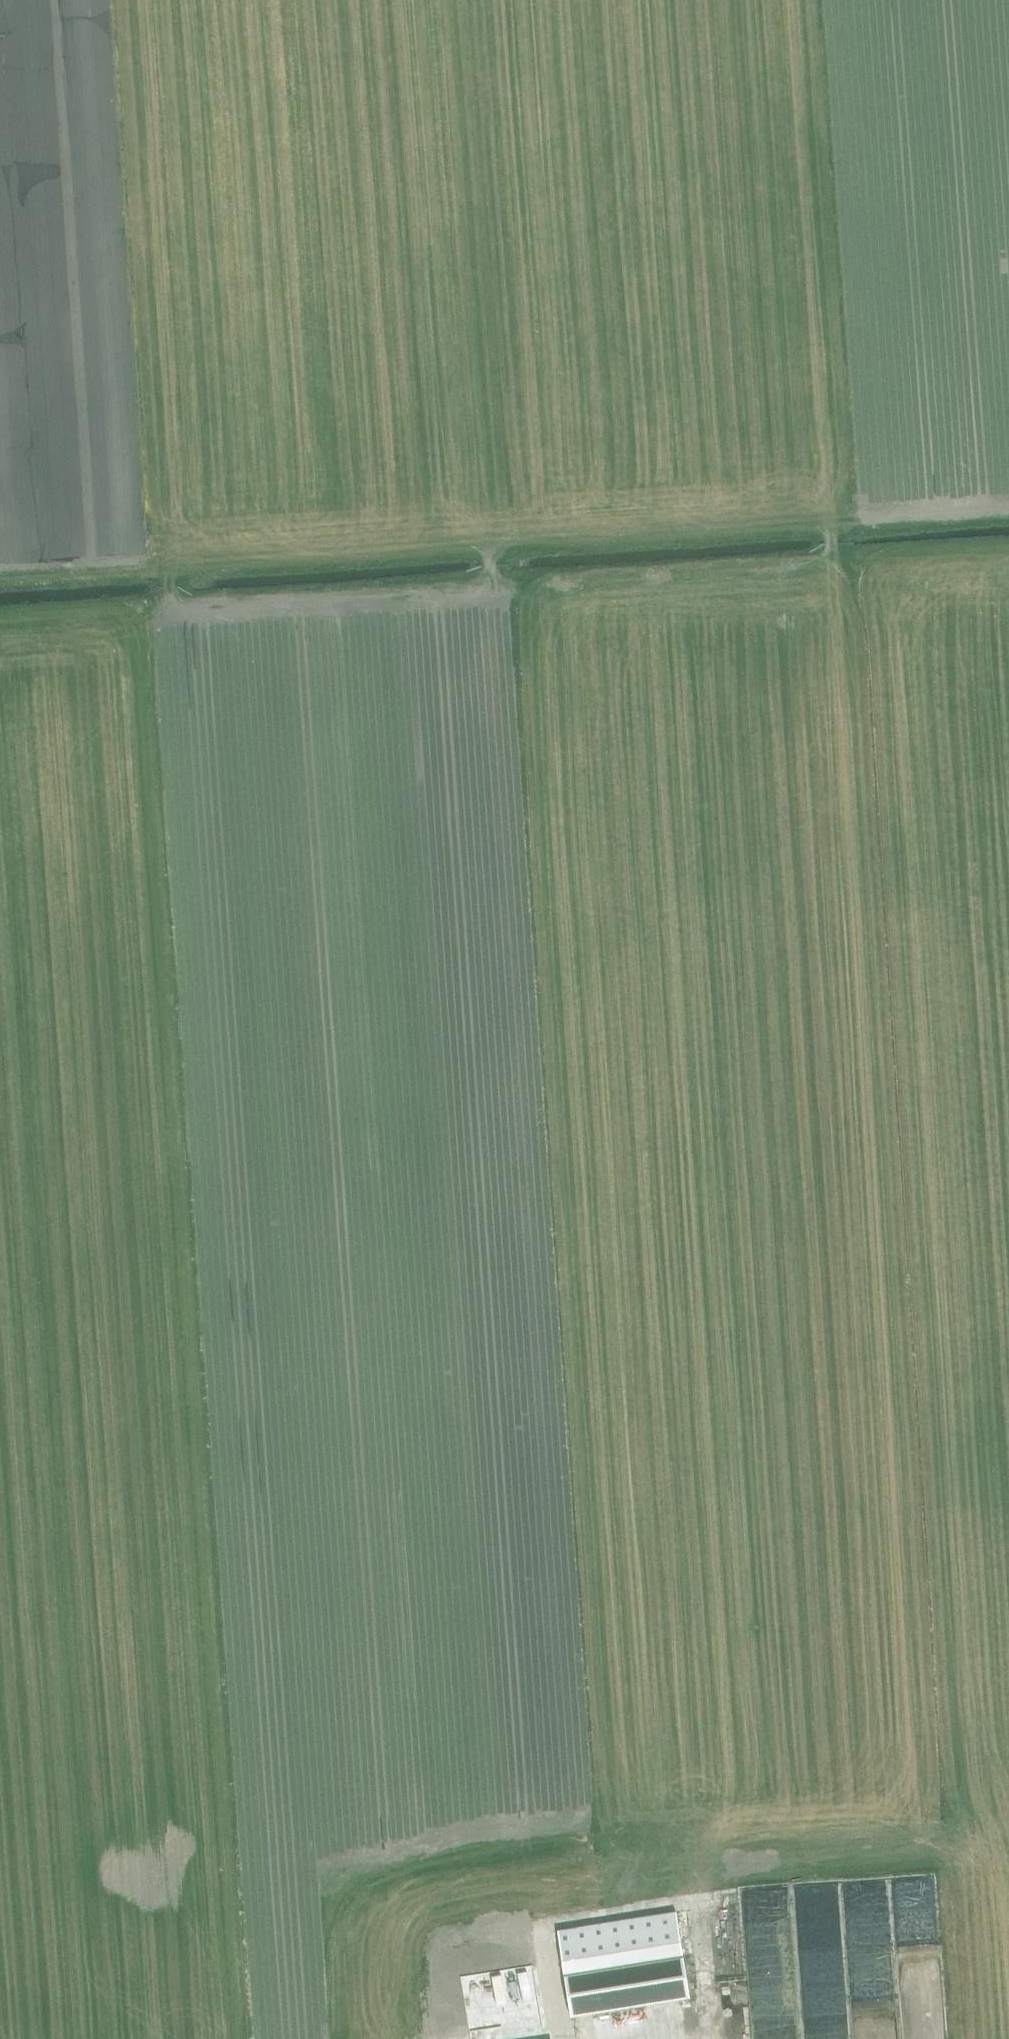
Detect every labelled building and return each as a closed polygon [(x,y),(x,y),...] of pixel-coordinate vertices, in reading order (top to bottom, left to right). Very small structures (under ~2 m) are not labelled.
[(676,1914),(558,1933),(573,2020),(690,2000),(676,1914)]
